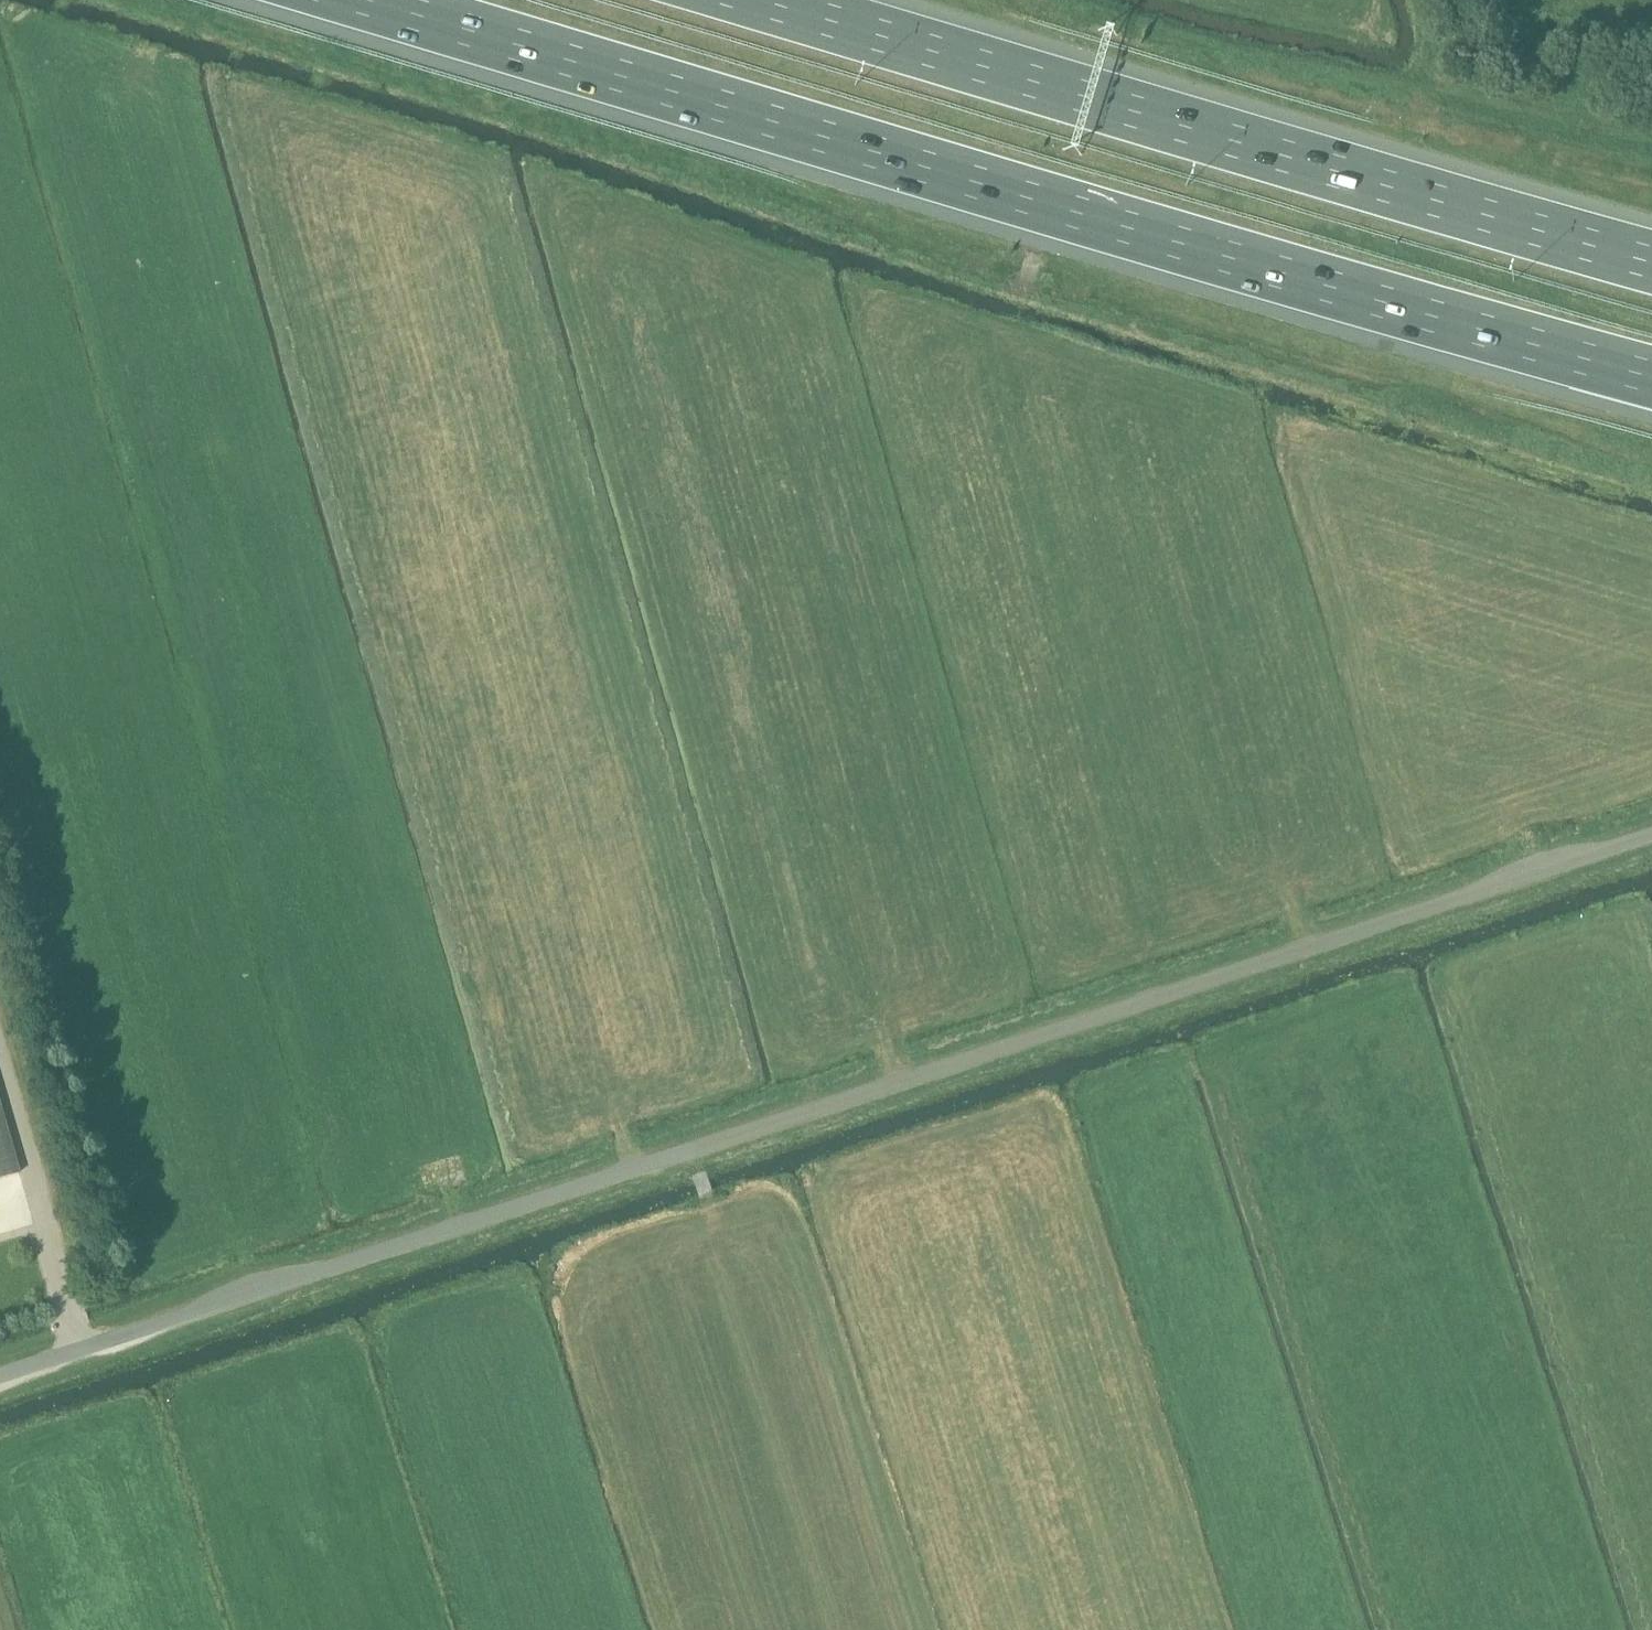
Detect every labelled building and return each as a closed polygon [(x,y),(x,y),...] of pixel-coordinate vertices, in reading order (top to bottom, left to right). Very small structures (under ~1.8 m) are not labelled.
[(19,1173),(0,1108),(0,1179),(19,1173)] [(89,1257),(95,1255),(92,1246),(86,1248),(89,1257)]
